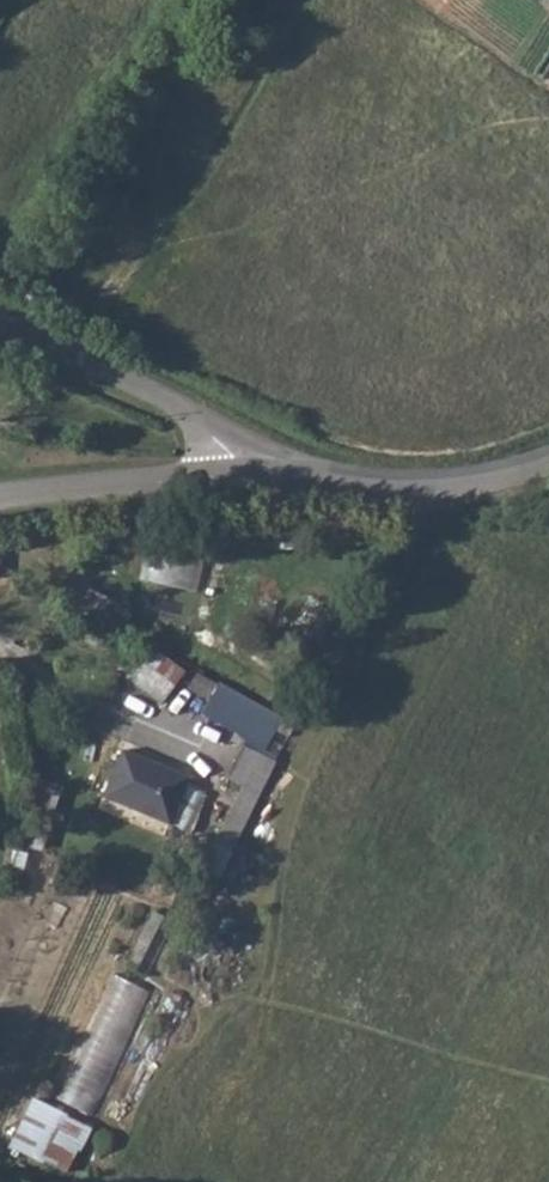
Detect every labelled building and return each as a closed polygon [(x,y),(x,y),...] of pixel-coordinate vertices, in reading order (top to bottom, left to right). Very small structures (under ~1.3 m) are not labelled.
[(154,549),(148,580),(198,590),(204,559),(154,549)] [(159,655),(149,669),(171,684),(182,671),(159,655)] [(134,658),(123,675),(163,703),(176,687),(171,684),(149,669),(134,658)] [(188,773),(122,750),(106,796),(172,820),(188,773)] [(237,843),(266,787),(245,777),(220,835),(237,843)] [(152,916),(129,963),(148,972),(171,925),(152,916)] [(101,1115),(147,988),(110,974),(63,1102),(101,1115)] [(9,1145),(70,1174),(94,1125),(33,1096),(9,1145)]
